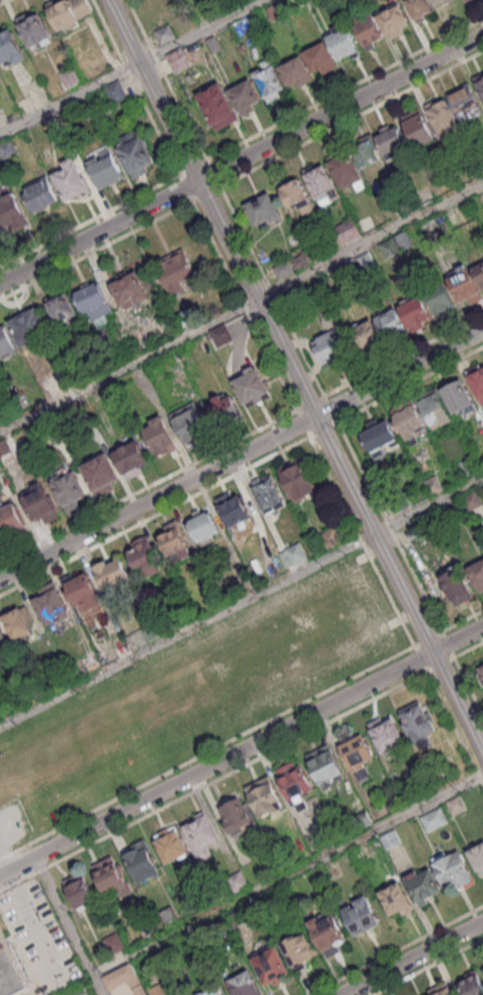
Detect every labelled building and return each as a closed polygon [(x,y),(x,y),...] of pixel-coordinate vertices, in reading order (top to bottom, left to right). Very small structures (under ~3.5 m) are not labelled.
[(95,16),(88,0),(61,0),(47,6),(59,33),(95,16)] [(417,22),(434,13),(428,0),(405,0),(417,22)] [(439,15),(462,3),(461,2),(466,0),(431,0),(439,15)] [(413,25),(398,3),(376,18),(391,40),(413,25)] [(31,51),(54,40),(39,9),(16,20),(31,51)] [(359,22),(362,46),(382,44),(379,20),(359,22)] [(338,60),(349,55),(351,58),(359,53),(358,50),(360,49),(355,38),(353,39),(344,22),(332,28),(334,32),(325,36),(338,60)] [(154,31),(161,44),(176,36),(169,23),(154,31)] [(11,27),(0,32),(0,62),(3,69),(26,57),(11,27)] [(205,39),(213,52),(221,48),(214,35),(205,39)] [(302,52),(325,40),(338,66),(323,73),(321,69),(312,73),(302,52)] [(165,54),(174,72),(191,63),(182,46),(165,54)] [(278,66),(288,85),(296,82),(299,86),(314,78),(302,54),(278,66)] [(268,102),(281,96),(278,91),(285,88),(274,65),(272,65),(269,57),(260,62),(262,67),(252,73),(268,102)] [(474,81),(482,77),(482,97),(474,81)] [(227,90),(242,115),(254,109),(251,103),(261,99),(250,78),(227,90)] [(119,79),(128,98),(114,105),(104,85),(119,79)] [(215,130),(239,118),(220,82),(197,94),(215,130)] [(468,82),(445,92),(461,122),(482,111),(468,82)] [(427,109),(447,99),(460,126),(440,136),(427,109)] [(403,122),(422,112),(436,137),(416,148),(403,122)] [(379,128),(388,124),(391,128),(397,125),(406,143),(385,154),(375,136),(381,133),(379,128)] [(134,178),(148,171),(145,166),(155,161),(143,135),(140,136),(137,128),(119,137),(123,144),(117,147),(134,178)] [(360,169),(384,157),(372,132),(347,144),(360,169)] [(0,144),(0,151),(4,158),(17,152),(10,139),(0,144)] [(100,189),(125,176),(110,149),(86,161),(100,189)] [(329,162),(349,151),(363,179),(342,189),(329,162)] [(66,200),(79,194),(81,197),(92,191),(76,161),(75,162),(72,156),(62,161),(65,167),(52,173),(66,200)] [(303,173),(324,163),(341,196),(321,206),(303,173)] [(33,213),(59,200),(46,174),(21,187),(33,213)] [(278,187),(298,178),(313,208),(301,214),(297,204),(289,208),(278,187)] [(5,227),(0,217),(0,191),(3,196),(13,191),(29,223),(17,230),(13,223),(5,227)] [(245,203),(269,191),(283,217),(272,222),(270,219),(256,226),(245,203)] [(335,226),(343,242),(361,234),(353,217),(335,226)] [(395,235),(401,249),(412,244),(405,230),(395,235)] [(393,237),(378,243),(385,257),(399,251),(393,237)] [(184,247),(198,274),(182,281),(187,289),(173,296),(155,261),(184,247)] [(290,258),(296,270),(313,261),(306,249),(290,258)] [(368,250),(356,257),(363,270),(374,263),(368,250)] [(273,267),(279,278),(295,271),(289,259),(273,267)] [(472,268),(482,262),(482,291),(472,268)] [(329,269),(336,282),(348,277),(341,263),(329,269)] [(448,277),(469,267),(482,297),(470,303),(468,298),(459,301),(448,277)] [(109,283),(120,306),(124,304),(126,309),(152,296),(139,269),(128,274),(126,269),(116,274),(118,279),(109,283)] [(82,288),(79,282),(88,278),(91,283),(99,280),(112,310),(105,314),(108,321),(96,327),(93,320),(87,320),(74,291),(82,288)] [(423,290),(443,280),(455,305),(436,315),(423,290)] [(68,291),(79,314),(56,324),(46,302),(68,291)] [(398,307),(401,305),(399,300),(411,295),(412,299),(420,295),(433,317),(423,322),(425,325),(412,331),(411,327),(409,328),(398,307)] [(375,317),(396,307),(408,331),(387,342),(375,317)] [(11,324),(39,310),(52,336),(23,350),(11,324)] [(372,318),(350,330),(362,353),(384,342),(372,318)] [(208,331),(217,348),(233,339),(225,323),(208,331)] [(311,340),(323,363),(353,349),(341,325),(311,340)] [(0,330),(0,362),(20,352),(7,326),(0,330)] [(147,329),(153,341),(138,348),(133,336),(147,329)] [(465,370),(482,406),(482,405),(482,362),(465,370)] [(232,379),(247,409),(273,397),(259,366),(232,379)] [(430,427),(452,417),(453,420),(477,409),(463,377),(417,397),(430,427)] [(219,426),(242,414),(230,390),(207,402),(219,426)] [(426,429),(412,400),(390,410),(404,440),(426,429)] [(185,445),(210,434),(196,401),(170,412),(185,445)] [(142,424),(157,458),(177,449),(162,415),(142,424)] [(372,458),(383,454),(380,448),(397,442),(389,419),(361,429),(372,458)] [(3,468),(0,462),(0,438),(11,433),(23,458),(3,468)] [(141,463),(144,463),(142,443),(117,446),(121,477),(142,475),(141,463)] [(81,464),(94,496),(122,485),(109,453),(81,464)] [(277,467),(293,502),(318,490),(302,455),(277,467)] [(477,469),(469,455),(456,463),(464,477),(477,469)] [(89,501),(73,466),(50,476),(66,512),(89,501)] [(251,481),(265,513),(286,505),(272,472),(251,481)] [(60,516),(42,478),(20,490),(24,494),(20,495),(33,522),(43,517),(45,523),(60,516)] [(482,504),(475,491),(462,498),(469,511),(482,504)] [(229,527),(250,518),(241,496),(220,505),(229,527)] [(5,542),(0,531),(0,509),(13,502),(27,531),(5,542)] [(199,542),(221,531),(208,506),(186,517),(199,542)] [(191,554),(180,520),(158,528),(169,562),(191,554)] [(342,541),(335,526),(320,533),(327,548),(342,541)] [(127,543),(137,577),(160,570),(150,536),(127,543)] [(279,553),(287,568),(308,557),(300,542),(279,553)] [(107,592),(132,580),(119,554),(94,567),(107,592)] [(466,564),(479,593),(482,591),(482,557),(466,564)] [(439,578),(455,608),(475,597),(458,567),(439,578)] [(62,583),(80,615),(105,602),(87,569),(62,583)] [(71,612),(52,586),(31,603),(50,627),(71,612)] [(27,606),(2,617),(13,642),(38,631),(27,606)] [(428,735),(438,729),(421,699),(398,712),(418,750),(432,743),(428,735)] [(370,721),(378,752),(403,745),(395,714),(370,721)] [(372,776),(367,765),(378,760),(366,733),(340,744),(358,783),(372,776)] [(323,790),(347,778),(330,743),(306,755),(323,790)] [(276,770),(296,813),(311,806),(306,796),(316,791),(300,758),(276,770)] [(270,775),(245,786),(260,817),(284,805),(270,775)] [(232,836),(244,830),(248,837),(259,832),(240,795),(217,807),(232,836)] [(428,832),(448,822),(441,807),(420,817),(428,832)] [(220,842),(208,811),(182,821),(199,861),(214,855),(210,846),(220,842)] [(152,837),(168,865),(190,852),(174,824),(152,837)] [(139,883),(161,873),(146,839),(123,849),(139,883)] [(467,851),(480,875),(482,873),(482,842),(467,851)] [(475,880),(461,847),(432,859),(446,893),(475,880)] [(133,890),(113,854),(92,866),(108,895),(116,891),(119,898),(133,890)] [(404,877),(417,906),(444,894),(431,865),(404,877)] [(63,880),(77,909),(97,900),(83,871),(63,880)] [(379,889),(392,919),(414,910),(401,880),(379,889)] [(342,909),(357,936),(382,922),(366,895),(342,909)] [(324,956),(349,945),(334,909),(309,921),(324,956)] [(30,987),(14,994),(0,994),(0,928),(4,936),(30,987)] [(292,969),(319,959),(308,932),(282,942),(292,969)] [(266,987),(292,976),(278,945),(252,956),(266,987)] [(108,992),(130,984),(135,994),(160,994),(158,989),(145,994),(134,964),(102,976),(108,992)] [(252,970),(229,978),(235,994),(261,994),(252,970)] [(478,970),(458,980),(465,994),(482,994),(482,981),(478,970)] [(422,994),(454,994),(449,982),(422,994)] [(220,984),(197,994),(198,994),(225,994),(220,984)]
